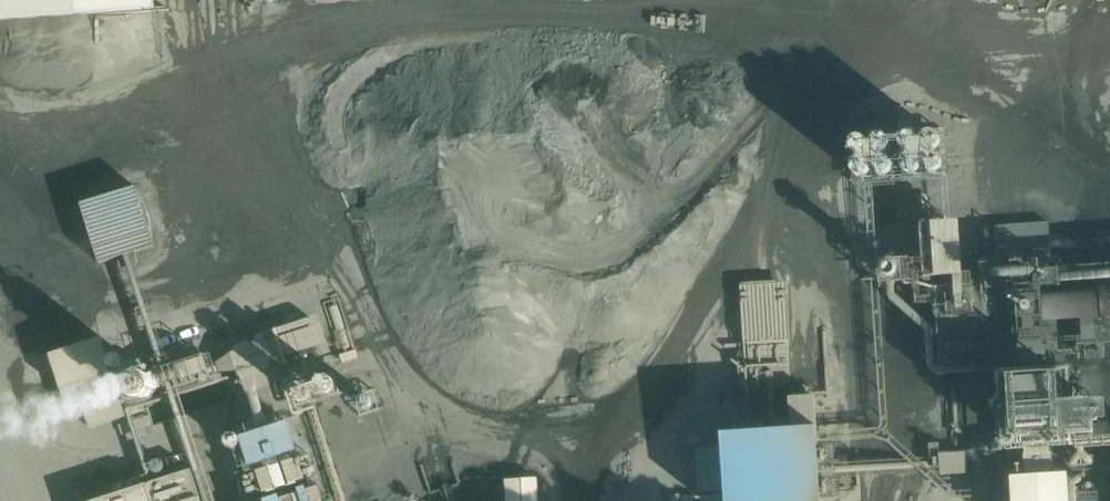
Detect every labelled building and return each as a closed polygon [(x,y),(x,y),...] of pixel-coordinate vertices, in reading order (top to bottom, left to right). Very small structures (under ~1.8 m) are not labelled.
[(157,12),(156,0),(0,0),(0,23),(157,12)] [(1072,85),(1072,113),(1109,113),(1109,84),(1072,85)] [(944,134),(854,127),(849,176),(940,184),(944,134)] [(86,198),(98,259),(155,248),(143,187),(86,198)] [(105,336),(52,351),(66,404),(83,399),(90,427),(127,417),(105,336)] [(243,435),(252,465),(300,449),(291,420),(243,435)] [(721,434),(725,500),(821,500),(817,428),(721,434)] [(192,470),(96,500),(202,500),(192,470)] [(1010,475),(1012,500),(1076,500),(1074,471),(1010,475)] [(536,476),(504,478),(506,500),(538,500),(536,476)]
